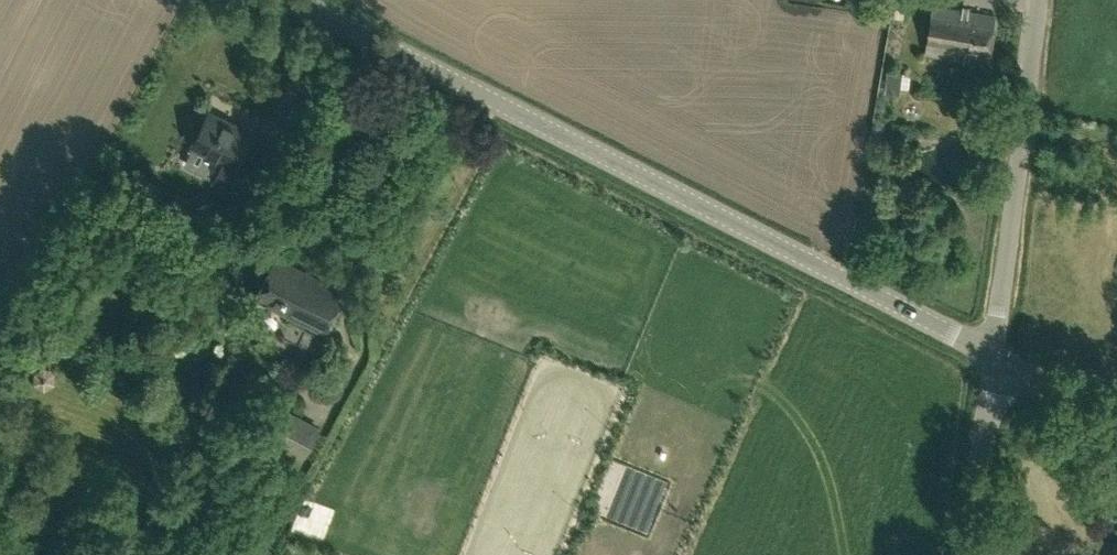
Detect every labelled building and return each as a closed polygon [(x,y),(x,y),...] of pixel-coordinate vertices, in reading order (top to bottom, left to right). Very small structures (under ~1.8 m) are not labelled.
[(988,61),(996,14),(932,4),(925,51),(988,61)] [(885,91),(899,92),(902,68),(887,67),(885,91)] [(242,195),(255,170),(238,160),(251,135),(209,113),(193,143),(225,160),(214,181),(242,195)] [(882,130),(885,120),(876,117),(873,128),(882,130)] [(196,206),(199,219),(217,215),(214,202),(196,206)] [(326,330),(344,296),(320,284),(321,280),(276,258),(257,295),(326,330)] [(306,347),(313,332),(290,321),(282,336),(306,347)] [(55,384),(55,373),(45,366),(35,372),(34,384),(44,389),(55,384)] [(306,456),(321,426),(285,408),(270,437),(306,456)] [(1086,475),(1092,463),(1080,457),(1074,469),(1086,475)]
